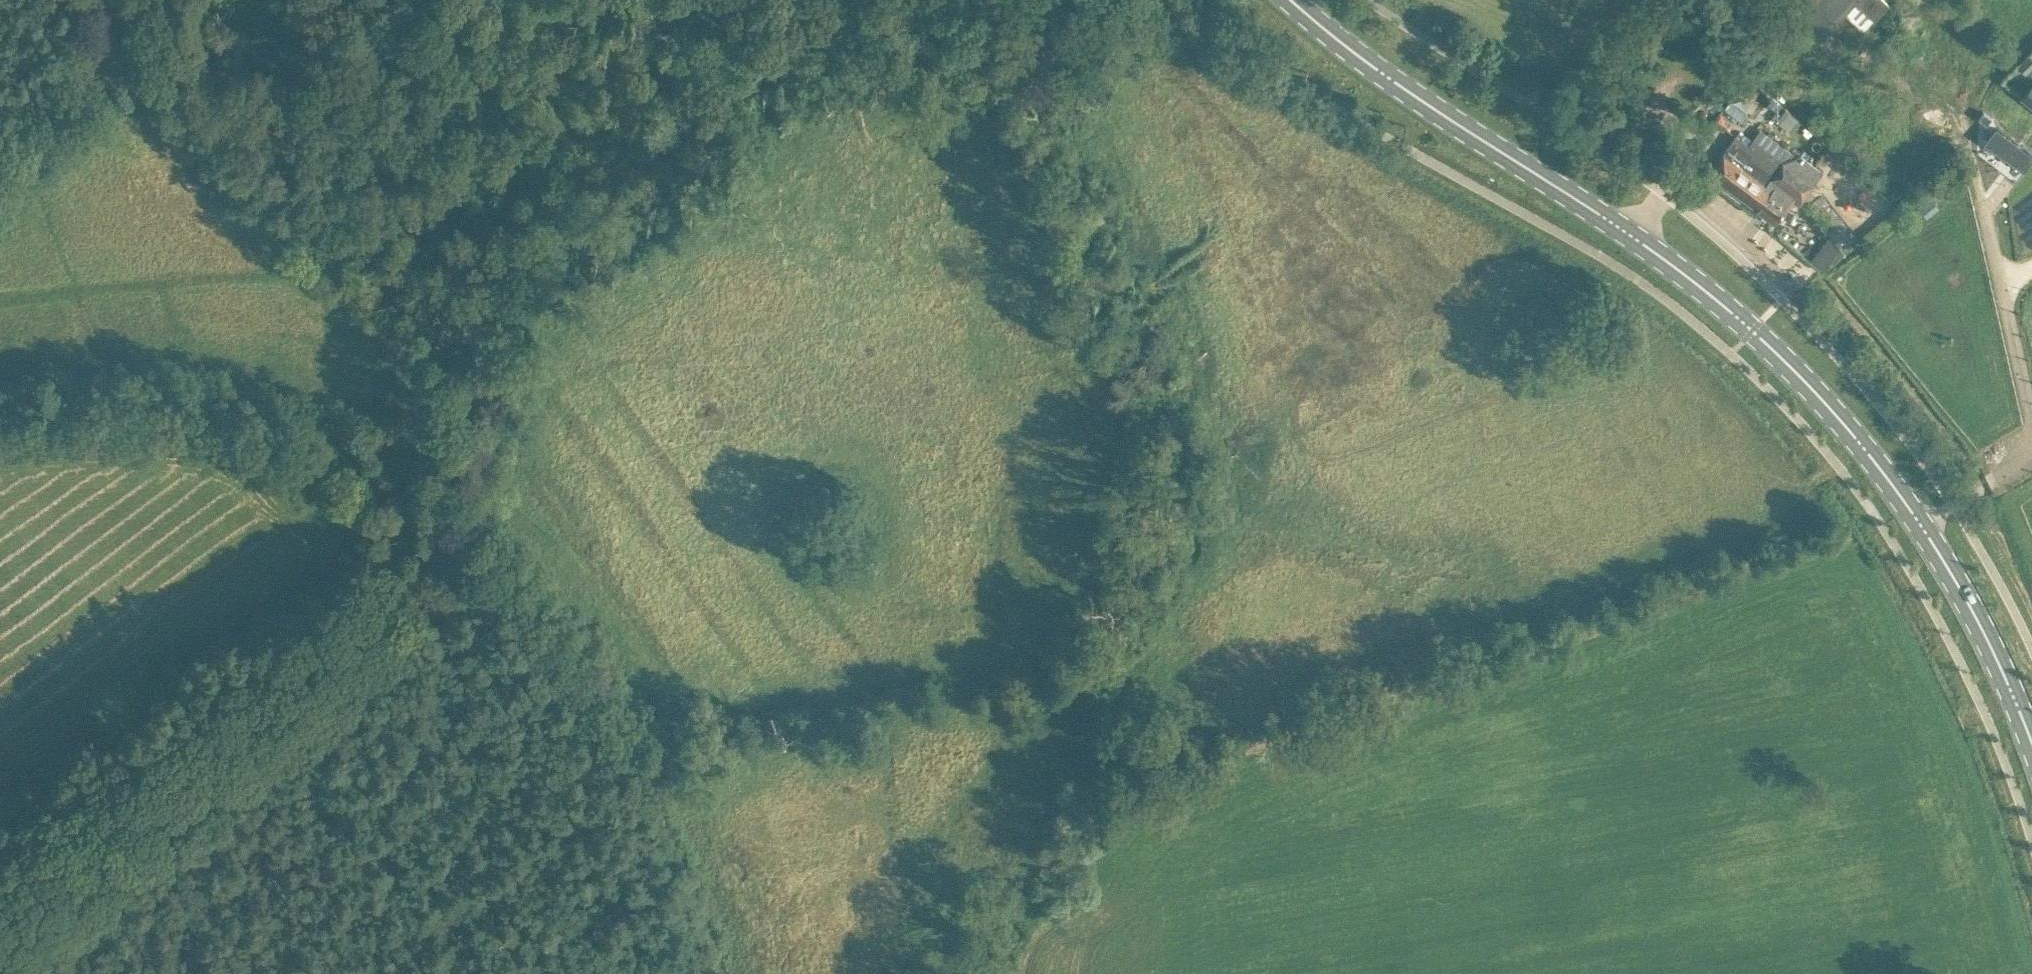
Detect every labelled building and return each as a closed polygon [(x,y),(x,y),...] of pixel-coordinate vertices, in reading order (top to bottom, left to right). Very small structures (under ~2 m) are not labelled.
[(1783,9),(1808,32),(1815,25),(1825,34),(1857,2),(1875,19),(1892,2),(1889,0),(1791,0),(1783,9)] [(1736,90),(1731,95),(1756,116),(1767,103),(1774,95),(1771,92),(1783,77),(1759,57),(1748,73),(1736,90)] [(2023,96),(2031,102),(2031,84),(2023,96)] [(1979,117),(1987,122),(1992,116),(1984,110),(1979,117)] [(1985,140),(2024,170),(2031,159),(2031,153),(1996,126),(1985,140)] [(1775,220),(1795,193),(1802,198),(1823,170),(1801,153),(1783,160),(1753,137),(1749,143),(1744,140),(1746,138),(1738,132),(1737,134),(1736,134),(1709,172),(1775,220)] [(1867,216),(1879,201),(1854,181),(1842,196),(1867,216)]
